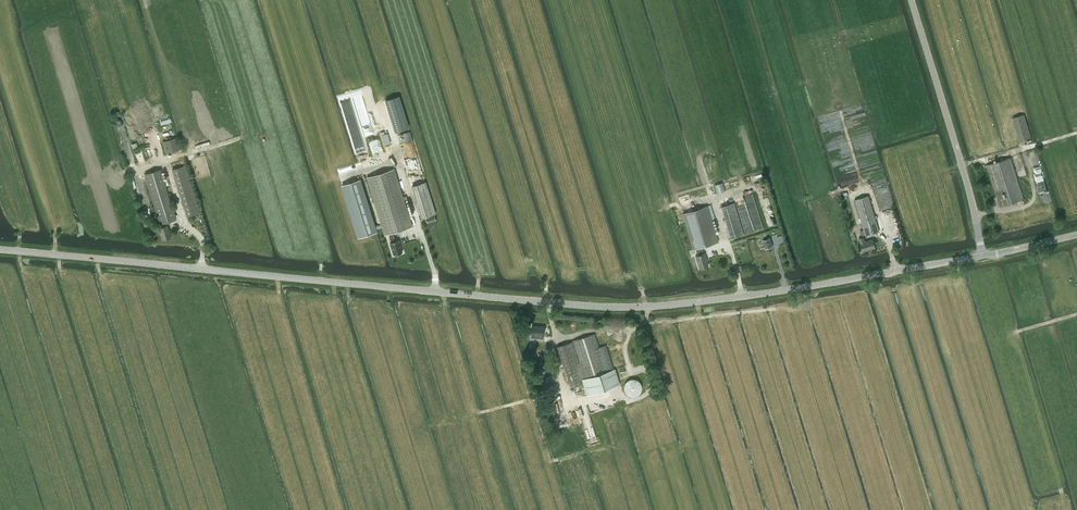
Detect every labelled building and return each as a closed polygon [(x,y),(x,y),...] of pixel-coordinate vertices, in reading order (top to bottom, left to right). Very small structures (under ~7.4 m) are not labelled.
[(399,96),(386,100),(395,131),(408,127),(399,96)] [(1020,141),(1031,138),(1023,114),(1013,118),(1020,141)] [(180,150),(176,137),(163,141),(166,154),(180,150)] [(1000,206),(1023,199),(1010,157),(987,164),(1000,206)] [(187,216),(200,212),(185,165),(172,169),(187,216)] [(161,169),(145,174),(161,224),(165,222),(165,223),(176,219),(161,169)] [(367,177),(380,220),(382,224),(382,226),(385,235),(411,226),(394,169),(367,177)] [(359,180),(342,185),(358,237),(376,231),(375,228),(382,226),(382,224),(374,226),(359,179),(359,180)] [(412,186),(422,217),(435,213),(425,182),(412,186)] [(855,199),(861,220),(865,235),(879,231),(868,195),(855,199)] [(721,206),(725,220),(731,238),(743,234),(734,202),(721,206)] [(708,206),(683,213),(693,249),(696,249),(701,247),(718,242),(708,206)] [(165,222),(161,224),(162,227),(159,228),(162,239),(171,237),(167,225),(166,225),(165,223),(165,222)] [(389,236),(391,242),(390,242),(394,255),(402,252),(399,240),(396,241),(394,234),(389,236)] [(865,241),(864,237),(859,238),(863,252),(876,248),(873,238),(865,241)] [(769,238),(762,240),(764,248),(771,246),(769,238)] [(697,255),(695,256),(699,268),(708,266),(706,260),(704,253),(703,253),(701,247),(696,249),(697,255)] [(532,326),(531,337),(543,338),(544,326),(532,326)] [(621,330),(614,332),(613,338),(617,343),(624,341),(625,335),(621,330)] [(572,342),(557,346),(563,367),(564,367),(571,388),(582,384),(580,379),(581,379),(586,395),(618,385),(606,345),(598,347),(594,334),(571,341),(572,342)] [(626,393),(628,395),(631,396),(635,396),(638,395),(640,392),(642,389),(642,386),(641,383),(639,381),(636,379),(633,378),(630,379),(628,380),(625,382),(624,385),(624,388),(624,391),(626,393)]
